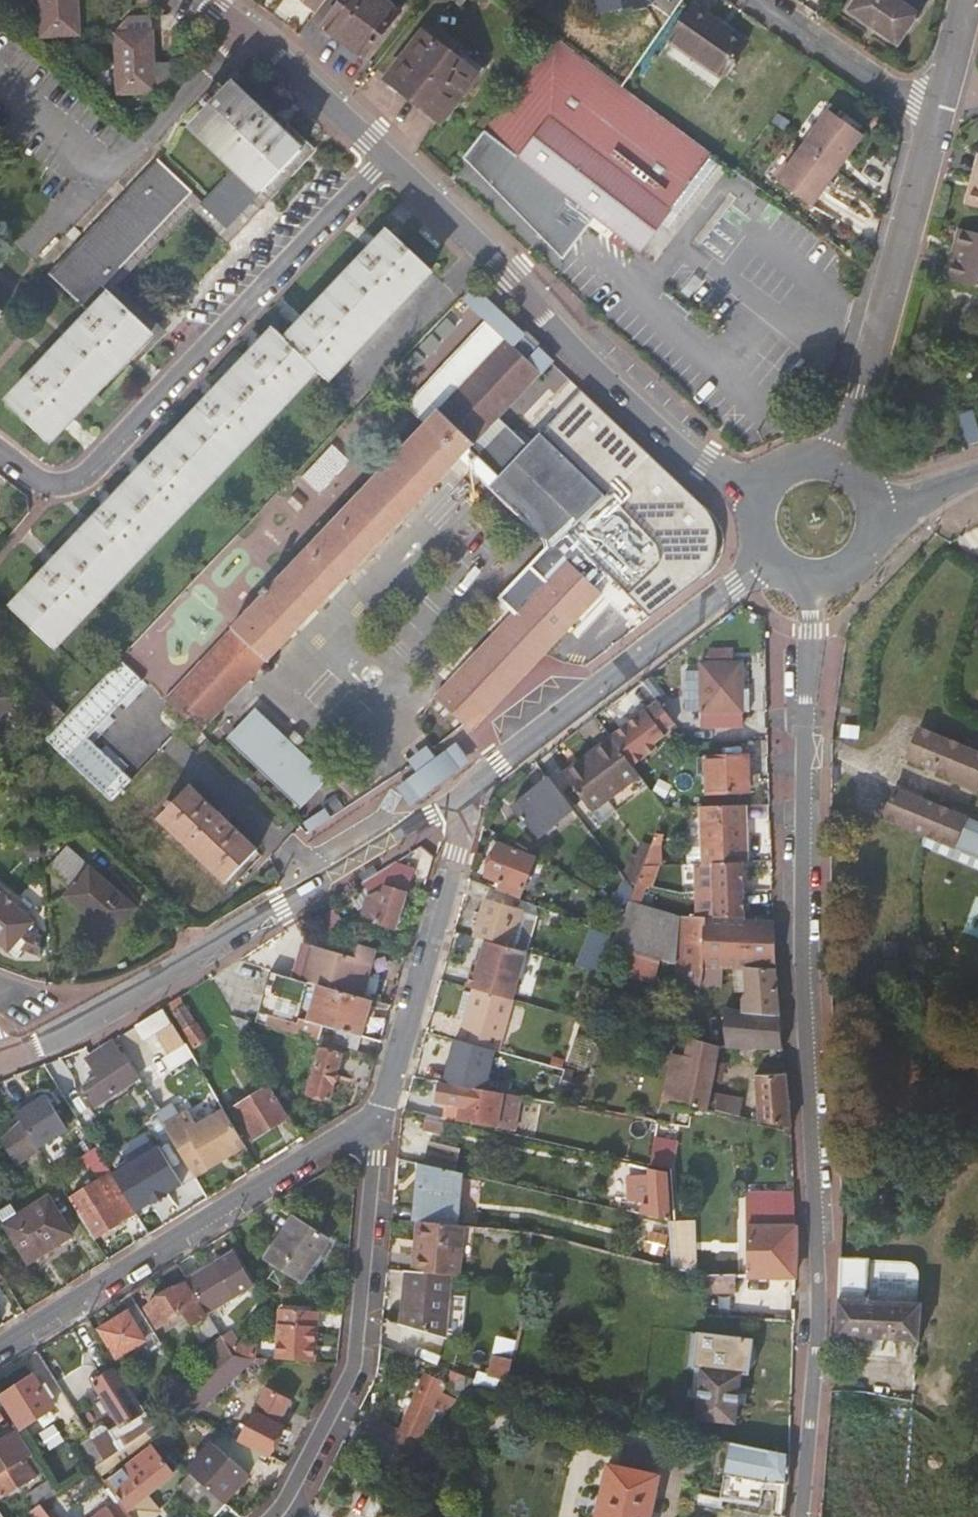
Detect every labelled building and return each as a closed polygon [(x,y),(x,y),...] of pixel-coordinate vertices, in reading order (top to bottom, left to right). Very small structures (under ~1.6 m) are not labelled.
[(46,38),(81,36),(79,0),(43,0),(46,38)] [(318,10),(326,0),(305,0),(318,10)] [(390,0),(351,0),(326,32),(367,64),(407,13),(390,0)] [(897,0),(860,0),(851,13),(900,46),(921,17),(897,0)] [(747,44),(693,8),(670,43),(723,78),(747,44)] [(156,62),(153,16),(130,17),(117,35),(121,91),(163,88),(170,82),(169,61),(156,62)] [(480,78),(426,35),(389,83),(443,126),(480,78)] [(557,38),(466,156),(565,262),(595,224),(632,252),(634,249),(640,254),(713,154),(557,38)] [(229,80),(190,122),(235,163),(200,201),(226,225),(266,181),(300,145),(229,80)] [(861,135),(829,112),(779,184),(810,206),(861,135)] [(51,444),(154,334),(105,287),(194,192),(161,160),(52,276),(92,314),(9,404),(51,444)] [(971,184),(967,202),(977,205),(977,186),(971,184)] [(16,605),(56,644),(319,364),(327,373),(430,266),(390,227),(285,336),(276,328),(16,605)] [(960,227),(955,247),(963,249),(955,281),(977,287),(977,232),(960,227)] [(963,249),(955,247),(946,279),(955,281),(963,249)] [(483,320),(416,390),(438,411),(505,340),(483,320)] [(568,534),(607,492),(539,428),(525,443),(506,425),(481,451),(472,443),(497,416),(539,372),(536,369),(527,360),(535,352),(540,347),(518,326),(505,340),(438,411),(416,390),(403,404),(425,425),(234,626),(253,645),(241,658),(256,672),(461,456),(470,464),(469,465),(549,540),(499,593),(519,612),(441,694),(474,723),(600,591),(593,585),(608,570),(568,534)] [(527,360),(536,369),(543,360),(535,352),(527,360)] [(582,391),(539,428),(607,492),(568,534),(608,570),(650,613),(716,560),(720,550),(719,539),(720,533),(719,525),(715,516),(709,506),(582,391)] [(977,445),(977,411),(966,414),(973,446),(977,445)] [(481,451),(506,425),(497,416),(472,443),(481,451)] [(214,716),(256,672),(241,658),(253,645),(234,626),(179,684),(214,716)] [(698,725),(737,724),(737,709),(743,709),(743,691),(735,691),(734,661),(725,661),(725,650),(703,650),(703,662),(696,662),(698,725)] [(51,728),(46,733),(68,755),(143,677),(121,655),(66,712),(51,728)] [(21,697),(0,677),(0,720),(21,697)] [(201,730),(214,716),(179,684),(167,697),(201,730)] [(51,728),(66,712),(40,687),(25,703),(51,728)] [(648,692),(605,726),(611,734),(624,750),(630,746),(623,737),(649,717),(655,726),(660,731),(671,722),(648,692)] [(258,705),(228,736),(303,807),(333,776),(258,705)] [(630,746),(655,726),(649,717),(623,737),(630,746)] [(916,728),(907,753),(977,782),(977,753),(973,751),(976,743),(964,738),(961,746),(916,728)] [(616,806),(648,782),(624,750),(611,734),(591,750),(592,752),(566,772),(592,807),(608,794),(616,806)] [(408,798),(472,765),(462,745),(398,778),(408,798)] [(707,791),(746,790),(746,769),(740,769),(739,753),(705,754),(707,791)] [(534,837),(573,808),(550,774),(548,775),(510,804),(534,837)] [(258,848),(190,785),(160,818),(227,881),(258,848)] [(977,852),(977,818),(965,813),(964,815),(894,787),(883,814),(926,831),(977,852)] [(741,860),(748,860),(746,802),(715,803),(716,827),(716,849),(709,849),(710,860),(713,860),(741,860)] [(330,813),(323,805),(304,819),(310,827),(330,813)] [(706,849),(709,849),(716,849),(716,827),(705,827),(706,849)] [(521,891),(537,855),(500,839),(486,871),(501,877),(500,882),(521,891)] [(134,906),(68,845),(49,866),(72,887),(66,894),(108,933),(134,906)] [(411,864),(392,859),(384,864),(409,871),(411,864)] [(741,860),(713,860),(714,914),(744,916),(741,860)] [(409,871),(384,864),(360,879),(364,884),(369,890),(366,896),(364,901),(361,914),(395,923),(398,910),(404,912),(407,898),(403,897),(409,871)] [(359,904),(364,901),(366,896),(369,890),(364,884),(352,893),(359,904)] [(32,921),(0,891),(0,939),(9,947),(11,945),(19,952),(26,945),(37,953),(33,930),(28,925),(32,921)] [(514,945),(525,907),(486,895),(474,933),(485,936),(514,945)] [(704,962),(706,913),(682,912),(631,898),(627,908),(621,920),(615,934),(612,942),(664,950),(677,954),(704,962)] [(621,920),(627,908),(618,902),(612,916),(621,920)] [(525,948),(526,948),(536,910),(525,907),(514,945),(525,948)] [(747,965),(776,968),(774,918),(744,916),(714,914),(706,913),(704,962),(747,965)] [(362,992),(376,944),(356,939),(347,936),(344,948),(311,939),(301,975),(362,992)] [(475,984),(512,995),(525,948),(514,945),(485,936),(476,968),(472,967),(467,982),(475,984)] [(550,955),(600,970),(606,955),(584,948),(582,952),(568,948),(567,949),(553,945),(550,955)] [(701,980),(704,962),(677,954),(677,958),(676,974),(701,980)] [(745,1046),(784,1047),(776,968),(747,965),(748,988),(743,995),(743,1005),(745,1046)] [(362,1030),(371,995),(362,992),(301,975),(270,966),(260,1002),(271,1005),(299,1013),(295,1030),(316,1036),(320,1019),(362,1030)] [(499,1048),(513,996),(512,995),(475,984),(474,988),(467,1013),(460,1037),(499,1048)] [(457,1010),(467,1013),(474,988),(464,985),(457,1010)] [(197,1045),(209,1037),(199,1018),(196,1020),(187,1005),(179,1011),(187,1026),(186,1027),(197,1045)] [(271,1005),(267,1023),(295,1030),(299,1013),(271,1005)] [(728,1045),(745,1046),(743,1005),(726,1006),(726,1014),(728,1045)] [(140,1019),(164,1071),(193,1058),(169,1006),(140,1019)] [(715,1041),(719,1045),(728,1045),(726,1014),(714,1014),(715,1041)] [(676,1102),(706,1107),(719,1045),(715,1041),(689,1034),(686,1051),(676,1102)] [(138,1074),(115,1037),(90,1054),(101,1072),(85,1083),(96,1101),(138,1074)] [(342,1051),(343,1044),(323,1038),(322,1044),(342,1051)] [(330,1095),(342,1051),(322,1044),(309,1090),(330,1095)] [(650,1097),(676,1102),(686,1051),(660,1046),(650,1097)] [(480,1085),(505,1090),(506,1085),(520,1089),(529,1060),(490,1049),(480,1085)] [(538,1073),(559,1080),(563,1068),(541,1062),(538,1073)] [(443,1078),(465,1082),(474,1084),(476,1072),(445,1066),(443,1078)] [(759,1118),(791,1124),(785,1068),(756,1071),(758,1102),(748,1100),(748,1107),(759,1109),(759,1118)] [(254,1133),(286,1114),(268,1082),(236,1102),(254,1133)] [(498,1122),(505,1090),(480,1085),(474,1084),(465,1082),(459,1114),(498,1122)] [(532,1095),(533,1095),(554,1099),(556,1090),(535,1084),(532,1095)] [(498,1125),(514,1129),(521,1093),(505,1090),(498,1122),(498,1125)] [(719,1093),(719,1111),(743,1110),(743,1093),(719,1093)] [(555,1115),(558,1100),(554,1099),(533,1095),(531,1111),(555,1115)] [(29,1100),(16,1112),(34,1140),(48,1131),(29,1100)] [(162,1120),(193,1171),(245,1140),(223,1102),(195,1119),(187,1105),(162,1120)] [(447,1129),(451,1114),(427,1108),(423,1124),(447,1129)] [(16,1112),(0,1127),(0,1137),(12,1156),(34,1140),(16,1112)] [(417,1218),(454,1222),(460,1171),(419,1163),(413,1217),(417,1218)] [(643,1210),(669,1216),(666,1171),(651,1168),(651,1177),(630,1174),(629,1195),(645,1197),(643,1210)] [(78,1210),(93,1233),(136,1207),(112,1170),(74,1194),(82,1207),(78,1210)] [(773,1208),(796,1208),(795,1189),(774,1189),(774,1195),(749,1195),(749,1207),(773,1208)] [(28,1257),(71,1229),(48,1191),(4,1218),(28,1257)] [(773,1219),(773,1208),(749,1207),(749,1219),(773,1219)] [(740,1273),(797,1273),(798,1244),(796,1208),(773,1208),(773,1219),(749,1219),(749,1255),(740,1255),(740,1273)] [(302,1276),(329,1232),(294,1210),(267,1254),(302,1276)] [(452,1271),(459,1272),(464,1223),(454,1222),(417,1218),(413,1267),(452,1271)] [(230,1251),(188,1276),(205,1306),(248,1282),(230,1251)] [(904,1257),(840,1252),(835,1336),(879,1347),(880,1337),(919,1340),(922,1306),(919,1300),(920,1270),(919,1266),(918,1263),(915,1261),(913,1259),(908,1258),(904,1257)] [(408,1309),(406,1321),(446,1334),(448,1313),(455,1313),(456,1293),(450,1292),(452,1271),(413,1267),(408,1267),(405,1308),(408,1309)] [(204,1308),(180,1272),(163,1282),(166,1286),(144,1300),(156,1319),(171,1309),(175,1315),(184,1309),(189,1317),(204,1308)] [(735,1284),(735,1273),(707,1272),(707,1311),(726,1312),(726,1305),(716,1304),(716,1284),(735,1284)] [(265,1295),(270,1287),(264,1276),(257,1282),(265,1295)] [(154,1328),(138,1301),(100,1324),(117,1351),(128,1344),(132,1350),(142,1343),(139,1337),(154,1328)] [(277,1355),(313,1358),(318,1307),(282,1304),(277,1355)] [(689,1365),(695,1365),(692,1395),(698,1395),(697,1415),(737,1419),(741,1370),(748,1370),(752,1335),(692,1330),(689,1365)] [(478,1345),(471,1373),(477,1375),(483,1377),(491,1349),(478,1345)] [(190,1410),(192,1411),(255,1353),(229,1350),(189,1387),(174,1402),(190,1410)] [(500,1384),(507,1386),(514,1357),(506,1355),(500,1384)] [(104,1454),(141,1429),(153,1421),(148,1415),(126,1377),(121,1379),(113,1366),(93,1379),(119,1420),(110,1426),(106,1427),(103,1423),(99,1422),(90,1428),(91,1429),(89,1430),(100,1448),(104,1454)] [(471,1373),(451,1366),(446,1377),(427,1370),(396,1439),(416,1447),(471,1382),(477,1375),(471,1373)] [(22,1423),(55,1403),(36,1371),(3,1391),(22,1423)] [(148,1437),(156,1443),(190,1410),(174,1402),(163,1411),(153,1421),(141,1429),(148,1437)] [(827,1481),(912,1486),(916,1404),(886,1402),(885,1422),(830,1420),(827,1481)] [(148,1415),(153,1421),(163,1411),(159,1405),(148,1415)] [(239,1437),(269,1452),(283,1422),(254,1407),(239,1437)] [(372,1412),(366,1425),(389,1435),(394,1423),(372,1412)] [(41,1464),(18,1425),(0,1435),(0,1490),(41,1464)] [(95,1466),(98,1470),(148,1437),(141,1429),(104,1454),(92,1462),(89,1464),(91,1465),(95,1466)] [(186,1469),(197,1478),(222,1499),(246,1471),(211,1440),(186,1469)] [(762,1478),(789,1480),(790,1453),(730,1440),(721,1494),(759,1500),(762,1478)] [(670,1456),(682,1459),(684,1447),(672,1445),(670,1456)] [(133,1516),(143,1516),(156,1507),(143,1490),(166,1471),(147,1446),(104,1479),(119,1498),(133,1516)] [(88,1465),(89,1464),(92,1462),(104,1454),(100,1448),(84,1458),(88,1465)] [(659,1472),(606,1462),(596,1516),(651,1516),(659,1472)] [(25,1486),(35,1502),(38,1500),(55,1487),(47,1473),(25,1486)] [(212,1513),(223,1500),(222,1499),(197,1478),(186,1491),(212,1513)] [(119,1498),(107,1507),(105,1504),(87,1516),(133,1516),(119,1498)] [(38,1500),(35,1502),(24,1509),(30,1516),(51,1516),(38,1500)]
